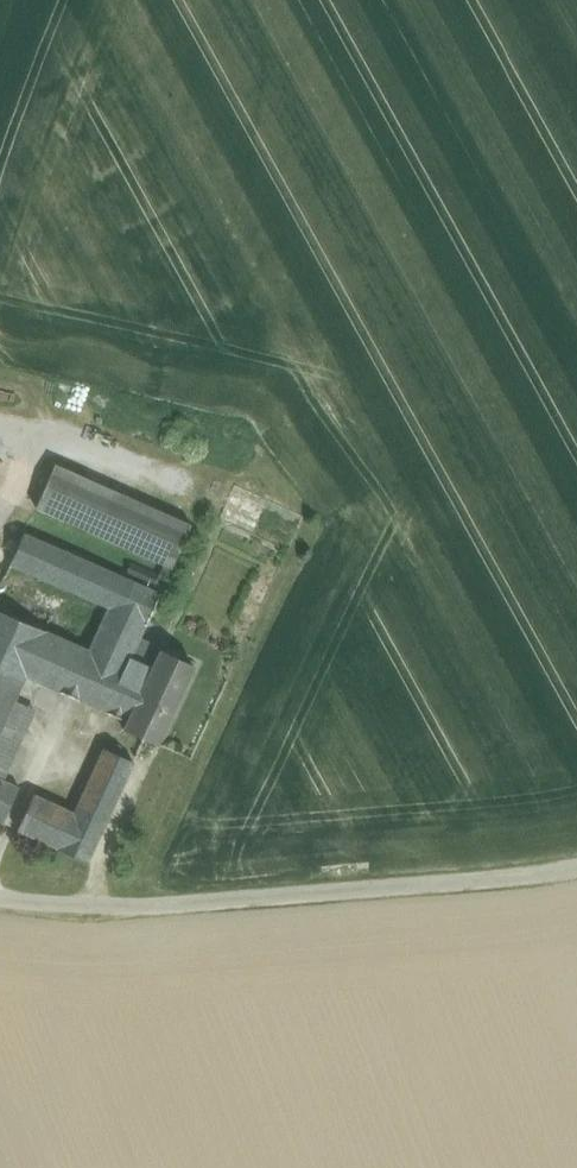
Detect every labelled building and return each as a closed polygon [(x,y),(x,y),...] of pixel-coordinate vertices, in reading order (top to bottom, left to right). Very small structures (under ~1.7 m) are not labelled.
[(136,499),(55,464),(35,507),(116,543),(136,499)] [(304,516),(235,484),(219,519),(288,551),(304,516)] [(191,524),(136,499),(116,543),(164,564),(171,567),(191,524)] [(0,611),(0,670),(24,680),(26,675),(105,711),(138,640),(171,567),(164,564),(152,590),(24,533),(10,563),(109,607),(89,651),(0,611)] [(193,665),(138,640),(105,711),(126,721),(123,728),(156,743),(193,665)] [(0,670),(0,732),(9,712),(24,680),(0,670)] [(10,782),(37,725),(9,712),(0,732),(0,778),(10,782)] [(73,812),(57,848),(87,862),(133,762),(103,748),(73,812)] [(2,823),(19,787),(10,782),(0,778),(0,822),(2,823)] [(73,812),(33,794),(17,830),(57,848),(73,812)]
